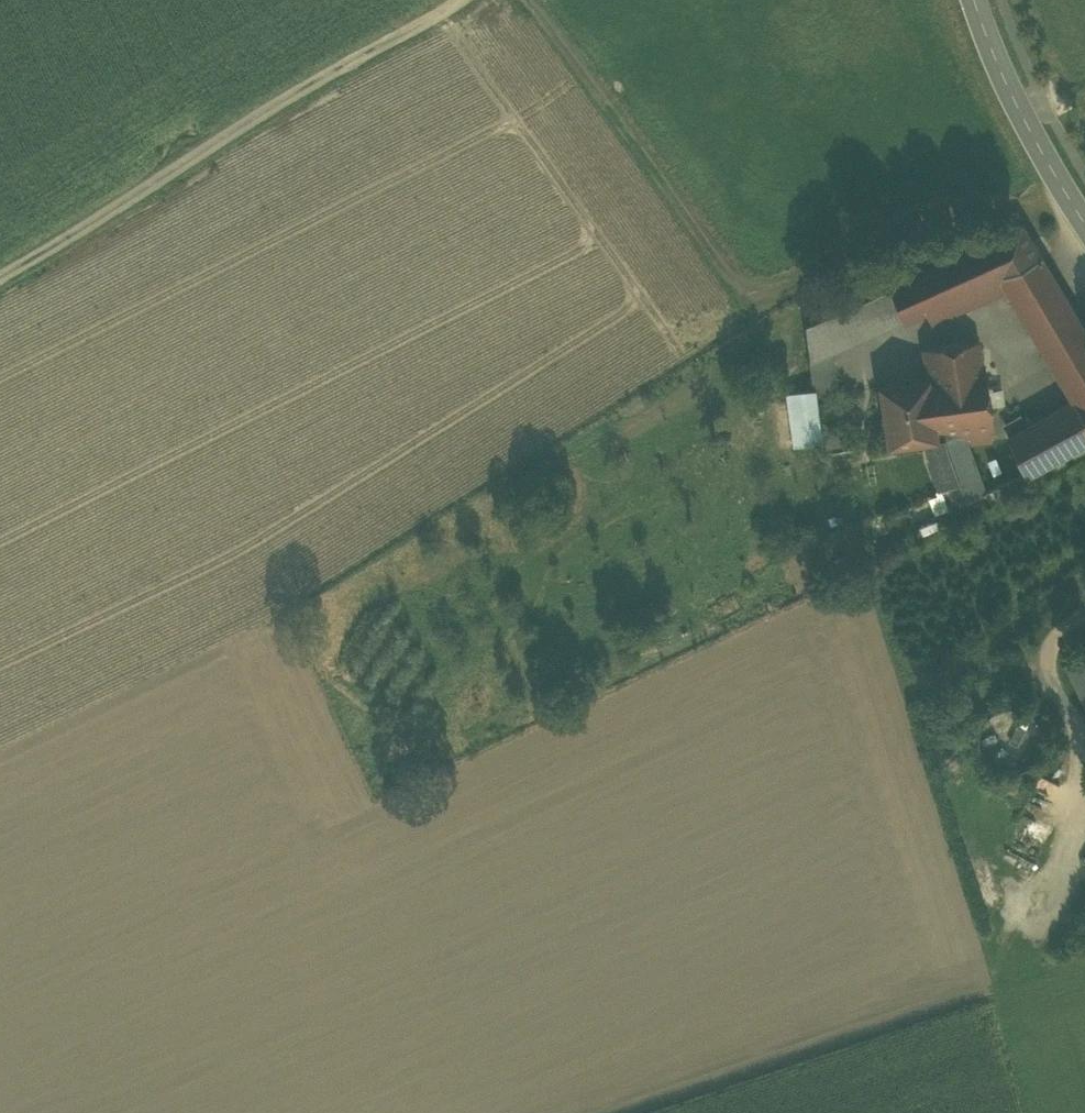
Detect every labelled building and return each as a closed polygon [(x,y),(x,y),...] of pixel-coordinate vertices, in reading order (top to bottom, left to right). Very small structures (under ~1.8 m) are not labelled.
[(1006,288),(1033,333),(1074,309),(1024,225),(892,284),(905,316),(927,306),(959,292),(998,274),(1006,288)] [(959,292),(965,306),(1006,288),(998,274),(959,292)] [(832,349),(905,316),(892,284),(805,323),(810,359),(832,349)] [(927,306),(933,321),(965,306),(959,292),(927,306)] [(1074,309),(1033,333),(1041,347),(1082,323),(1074,309)] [(1027,473),(1084,440),(1084,328),(1082,323),(1041,347),(1073,401),(1009,437),(1027,473)] [(889,445),(927,440),(964,432),(991,429),(994,428),(985,366),(983,367),(979,341),(977,340),(924,347),(928,378),(880,385),(889,445)] [(788,393),(795,446),(823,442),(817,395),(838,392),(832,349),(810,359),(814,390),(788,393)] [(964,432),(966,443),(992,439),(991,429),(964,432)] [(966,443),(964,432),(927,440),(930,457),(929,458),(940,489),(942,488),(949,507),(984,492),(966,443)] [(1084,704),(1084,640),(1062,658),(1084,704)] [(1023,710),(1010,707),(992,713),(981,726),(979,739),(985,758),(998,768),(1011,770),(1030,763),(1038,754),(1042,741),(1040,730),(1034,719),(1023,710)]
